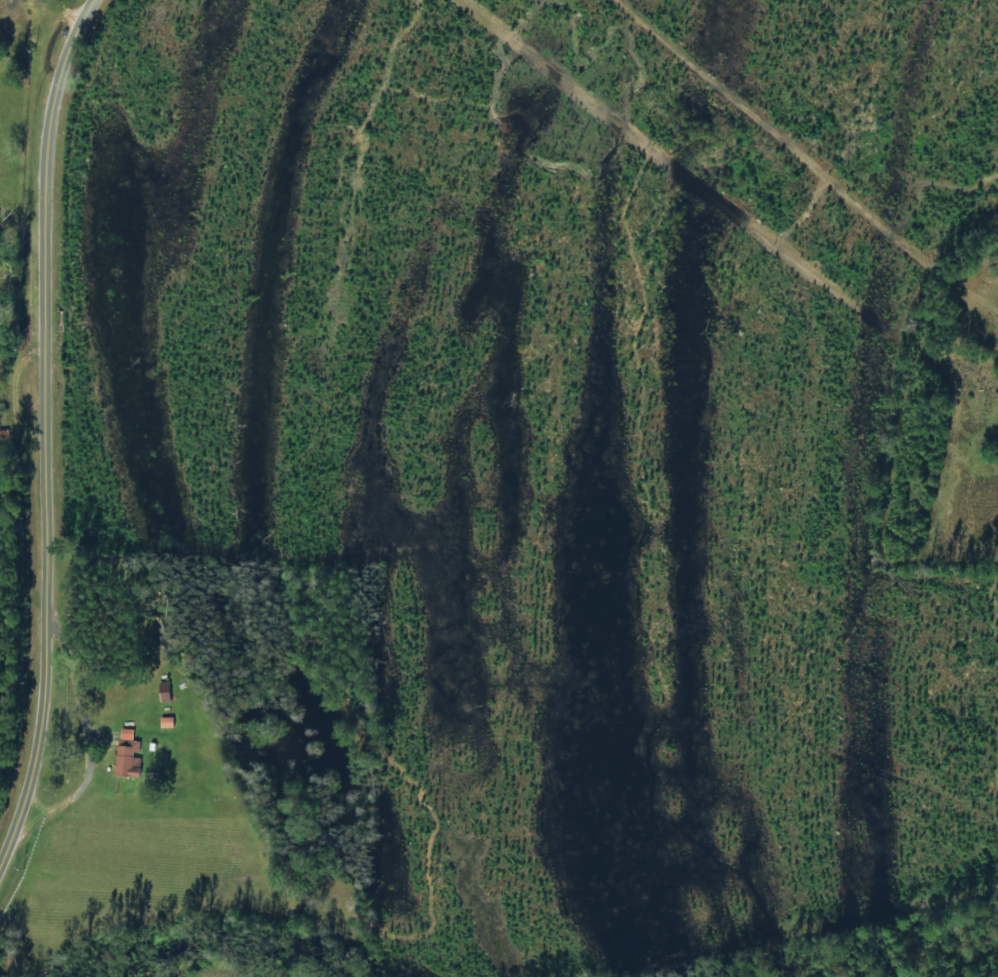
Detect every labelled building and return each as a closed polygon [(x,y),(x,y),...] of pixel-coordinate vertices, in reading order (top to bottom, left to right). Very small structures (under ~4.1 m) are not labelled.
[(115,775),(140,777),(142,756),(139,756),(141,741),(133,740),(134,728),(119,727),(115,775)]
